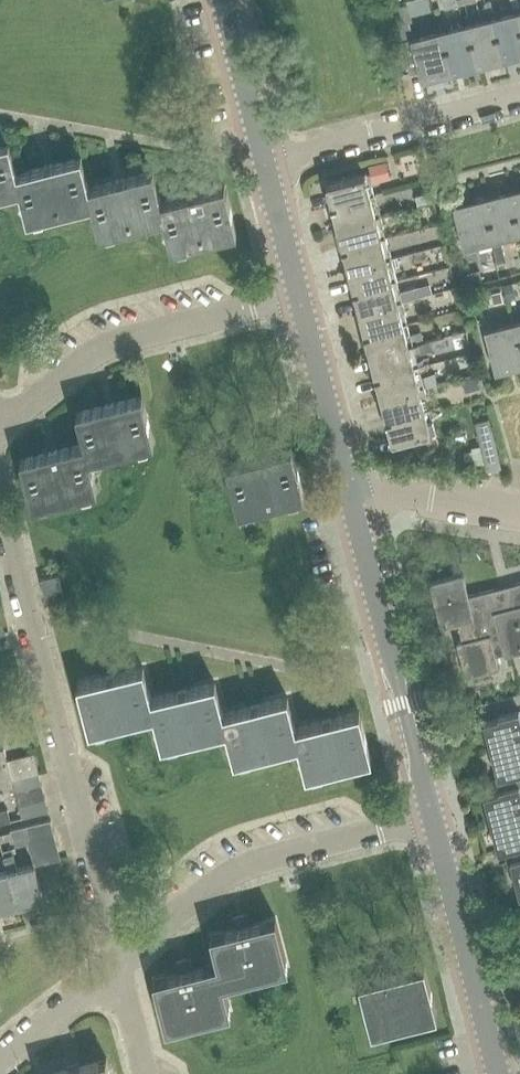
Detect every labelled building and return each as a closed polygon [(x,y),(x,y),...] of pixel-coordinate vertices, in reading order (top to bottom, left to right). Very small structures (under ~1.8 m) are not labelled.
[(444,9),(457,6),(456,0),(442,0),(444,9)] [(491,2),(485,3),(487,14),(493,12),(491,2)] [(404,5),(393,7),(397,25),(408,22),(404,5)] [(489,20),(494,36),(499,35),(505,57),(519,54),(519,30),(515,14),(496,19),(489,20)] [(489,20),(464,27),(468,43),(474,41),(480,64),(505,57),(499,35),(494,36),(489,20)] [(464,27),(439,33),(443,49),(449,48),(455,70),(480,64),(474,41),(468,43),(464,27)] [(411,38),(401,41),(410,73),(419,71),(422,81),(423,81),(423,79),(455,70),(449,48),(443,49),(439,33),(413,40),(412,38),(411,38)] [(19,190),(15,173),(16,173),(8,143),(0,145),(0,195),(19,190)] [(27,220),(90,204),(91,204),(87,187),(88,187),(81,157),(47,166),(16,173),(15,173),(19,190),(27,220)] [(375,194),(372,183),(391,178),(386,160),(368,166),(369,172),(327,183),(332,204),(331,204),(331,205),(375,194)] [(98,235),(163,219),(164,218),(160,202),(160,201),(153,171),(120,179),(88,187),(87,187),(91,204),(90,204),(98,235)] [(192,194),(160,201),(160,202),(164,218),(163,219),(170,249),(237,233),(225,186),(192,194)] [(430,191),(415,195),(418,206),(433,202),(430,191)] [(493,221),(487,223),(491,239),(516,232),(512,216),(518,215),(512,192),(487,199),(493,221)] [(338,226),(381,216),(381,215),(375,194),(331,205),(331,207),(333,206),(338,226)] [(454,205),(453,205),(464,248),(465,247),(465,245),(491,239),(487,223),(493,221),(487,199),(455,207),(454,205)] [(342,247),(342,248),(386,237),(386,236),(381,216),(338,226),(343,247),(342,247)] [(392,258),(386,237),(342,248),(342,249),(344,249),(349,269),(392,258)] [(502,243),(493,245),(497,263),(506,261),(502,243)] [(397,280),(397,279),(392,259),(392,258),(349,269),(354,289),(353,290),(353,291),(397,280)] [(479,270),(467,273),(470,286),(481,284),(483,283),(483,282),(479,270)] [(355,292),(360,312),(403,301),(400,291),(397,280),(353,291),(353,292),(355,292)] [(512,284),(503,286),(506,298),(515,296),(512,284)] [(420,286),(400,291),(403,301),(422,296),(420,286)] [(501,290),(491,293),(494,303),(503,301),(501,290)] [(408,322),(403,301),(360,312),(365,332),(364,332),(364,334),(408,322)] [(414,344),(408,323),(408,322),(364,334),(364,335),(366,335),(371,355),(414,344)] [(485,329),(496,372),(497,372),(496,369),(519,363),(519,340),(517,340),(513,324),(487,331),(486,329),(485,329)] [(427,340),(414,344),(416,353),(430,350),(428,343),(427,340)] [(375,376),(419,365),(416,353),(414,344),(371,355),(376,375),(375,375),(375,376)] [(375,378),(377,377),(382,397),(425,387),(422,376),(419,365),(375,376),(375,378)] [(436,373),(422,376),(425,387),(438,383),(436,373)] [(477,373),(461,377),(461,378),(465,394),(481,390),(477,373)] [(425,387),(382,397),(387,417),(386,418),(386,419),(430,408),(425,387)] [(89,459),(90,459),(155,443),(143,397),(110,405),(77,413),(85,444),(86,444),(89,459)] [(436,430),(430,408),(386,419),(386,421),(388,420),(393,441),(436,430)] [(502,467),(490,418),(474,422),(486,471),(502,467)] [(98,490),(90,459),(89,459),(86,444),(85,444),(54,451),(21,460),(33,506),(98,490)] [(227,465),(239,512),(304,496),(292,449),(261,457),(227,465)] [(42,579),(46,598),(64,594),(59,574),(42,579)] [(441,625),(458,621),(463,641),(459,642),(467,676),(499,668),(496,656),(505,653),(505,656),(519,652),(519,582),(509,584),(505,586),(500,587),(469,595),(464,574),(430,583),(441,625)] [(90,730),(155,714),(151,698),(144,668),(111,676),(79,683),(90,730)] [(151,698),(155,714),(162,745),(227,729),(223,713),(216,682),(182,690),(151,698)] [(235,760),(299,745),(295,727),(296,727),(289,698),(255,706),(223,713),(227,729),(235,760)] [(327,720),(296,727),(295,727),(299,745),(306,775),(372,759),(361,712),(327,720)] [(519,712),(499,717),(499,719),(484,723),(498,778),(503,777),(506,788),(500,789),(501,792),(484,796),(499,853),(513,849),(515,860),(511,862),(519,897),(519,716),(519,712)] [(8,760),(4,745),(0,746),(0,782),(12,779),(8,760)] [(34,753),(8,760),(12,779),(39,773),(34,753)] [(42,784),(39,773),(12,779),(15,791),(16,792),(42,786),(42,784)] [(42,786),(16,792),(19,804),(45,798),(42,786)] [(48,811),(45,798),(19,804),(22,818),(48,811)] [(0,811),(0,823),(11,821),(8,810),(0,811)] [(25,827),(28,838),(27,838),(28,840),(54,833),(51,820),(25,827)] [(14,842),(27,838),(28,838),(25,827),(11,830),(14,842)] [(31,852),(31,853),(57,846),(57,845),(54,834),(54,833),(28,840),(31,852)] [(61,858),(57,846),(31,853),(34,865),(61,858)] [(12,848),(2,851),(4,858),(14,855),(12,848)] [(43,900),(38,880),(34,865),(17,869),(14,855),(4,858),(8,872),(17,907),(43,900)] [(17,907),(8,872),(0,874),(0,911),(17,907)] [(211,934),(218,962),(219,962),(224,982),(282,968),(282,969),(289,968),(276,918),(250,924),(247,914),(241,915),(235,917),(237,927),(211,934)] [(232,1012),(224,982),(219,962),(218,962),(193,969),(190,958),(184,960),(178,961),(181,972),(154,979),(166,1028),(226,1013),(232,1012)] [(383,965),(386,975),(359,982),(372,1032),(379,1030),(379,1029),(437,1014),(425,965),(399,972),(396,961),(390,963),(383,965)] [(107,1058),(105,1058),(106,1060),(80,1066),(79,1065),(74,1066),(68,1068),(69,1069),(50,1073),(111,1073),(107,1058)]
